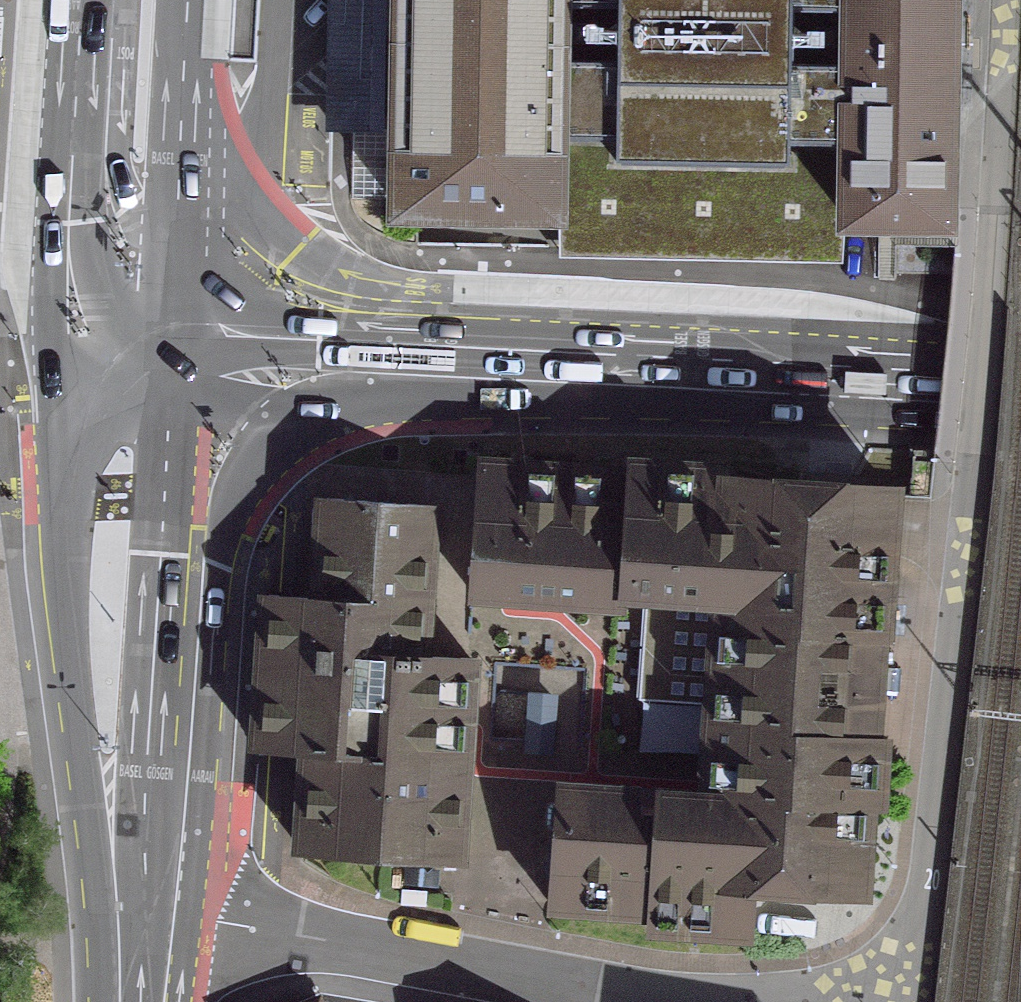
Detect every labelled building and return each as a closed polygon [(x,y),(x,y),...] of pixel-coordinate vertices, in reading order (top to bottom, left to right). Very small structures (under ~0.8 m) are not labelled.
[(566,228),(572,0),(390,0),(386,225),(559,228),(566,228)] [(566,228),(559,228),(561,257),(836,263),(837,222),(848,222),(944,223),(947,0),(572,0),(566,228)] [(701,787),(701,801),(755,805),(750,884),(857,891),(862,808),(872,809),(873,799),(877,739),(867,739),(873,640),(878,641),(888,495),(726,485),(727,475),(643,469),(638,464),(633,468),(624,468),(623,478),(615,592),(614,603),(619,603),(619,594),(714,600),(711,636),(707,635),(702,640),(700,666),(704,671),(709,672),(708,686),(704,686),(698,690),(697,716),(701,721),(706,722),(705,736),(700,735),(695,740),(693,766),(698,771),(702,772),(701,787)] [(577,470),(577,474),(473,468),(465,593),(543,598),(543,603),(548,608),(561,609),(566,605),(567,600),(580,600),(579,605),(584,611),(598,612),(603,607),(603,602),(614,603),(615,592),(623,478),(602,476),(602,471),(597,466),(582,465),(577,470)] [(253,750),(303,753),(296,853),(452,863),(465,660),(415,657),(425,507),(401,506),(396,500),(390,505),(387,505),(383,500),(377,504),(375,504),(370,499),(364,504),(352,503),(345,495),(337,502),(320,501),(314,600),(263,597),(253,750)] [(543,695),(523,694),(519,744),(548,746),(551,704),(543,695)] [(755,805),(701,801),(552,791),(551,801),(546,801),(541,806),(540,826),(544,831),(549,832),(544,905),(644,912),(643,927),(747,934),(750,884),(755,805)] [(421,893),(396,891),(395,907),(420,908),(421,907),(421,893)]
